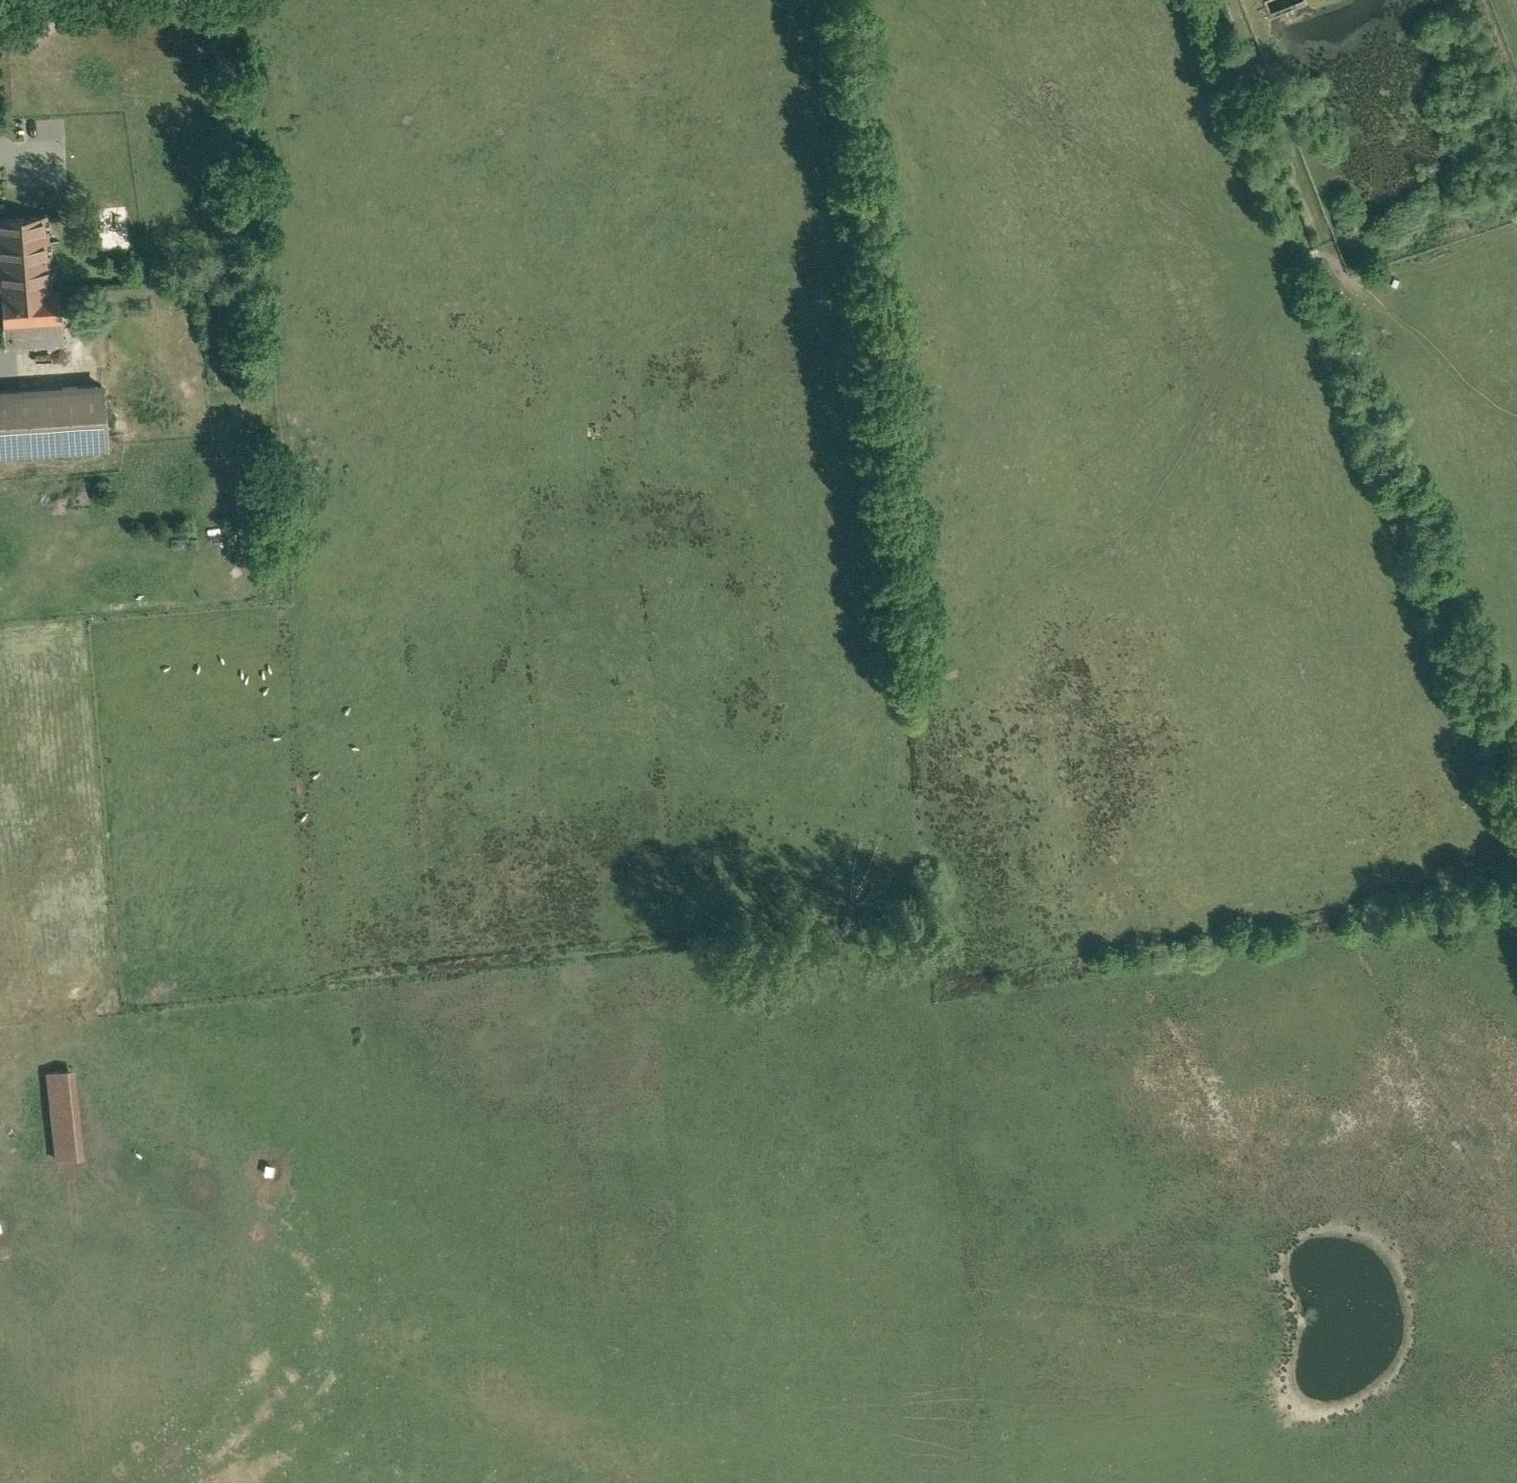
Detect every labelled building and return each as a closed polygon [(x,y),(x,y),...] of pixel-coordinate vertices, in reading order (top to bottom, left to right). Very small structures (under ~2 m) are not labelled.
[(0,217),(0,268),(4,309),(43,306),(34,214),(0,217)] [(43,306),(4,309),(6,344),(63,340),(60,305),(43,306)] [(0,387),(0,450),(109,446),(103,381),(0,387)] [(80,1158),(74,1068),(44,1070),(50,1160),(80,1158)]
